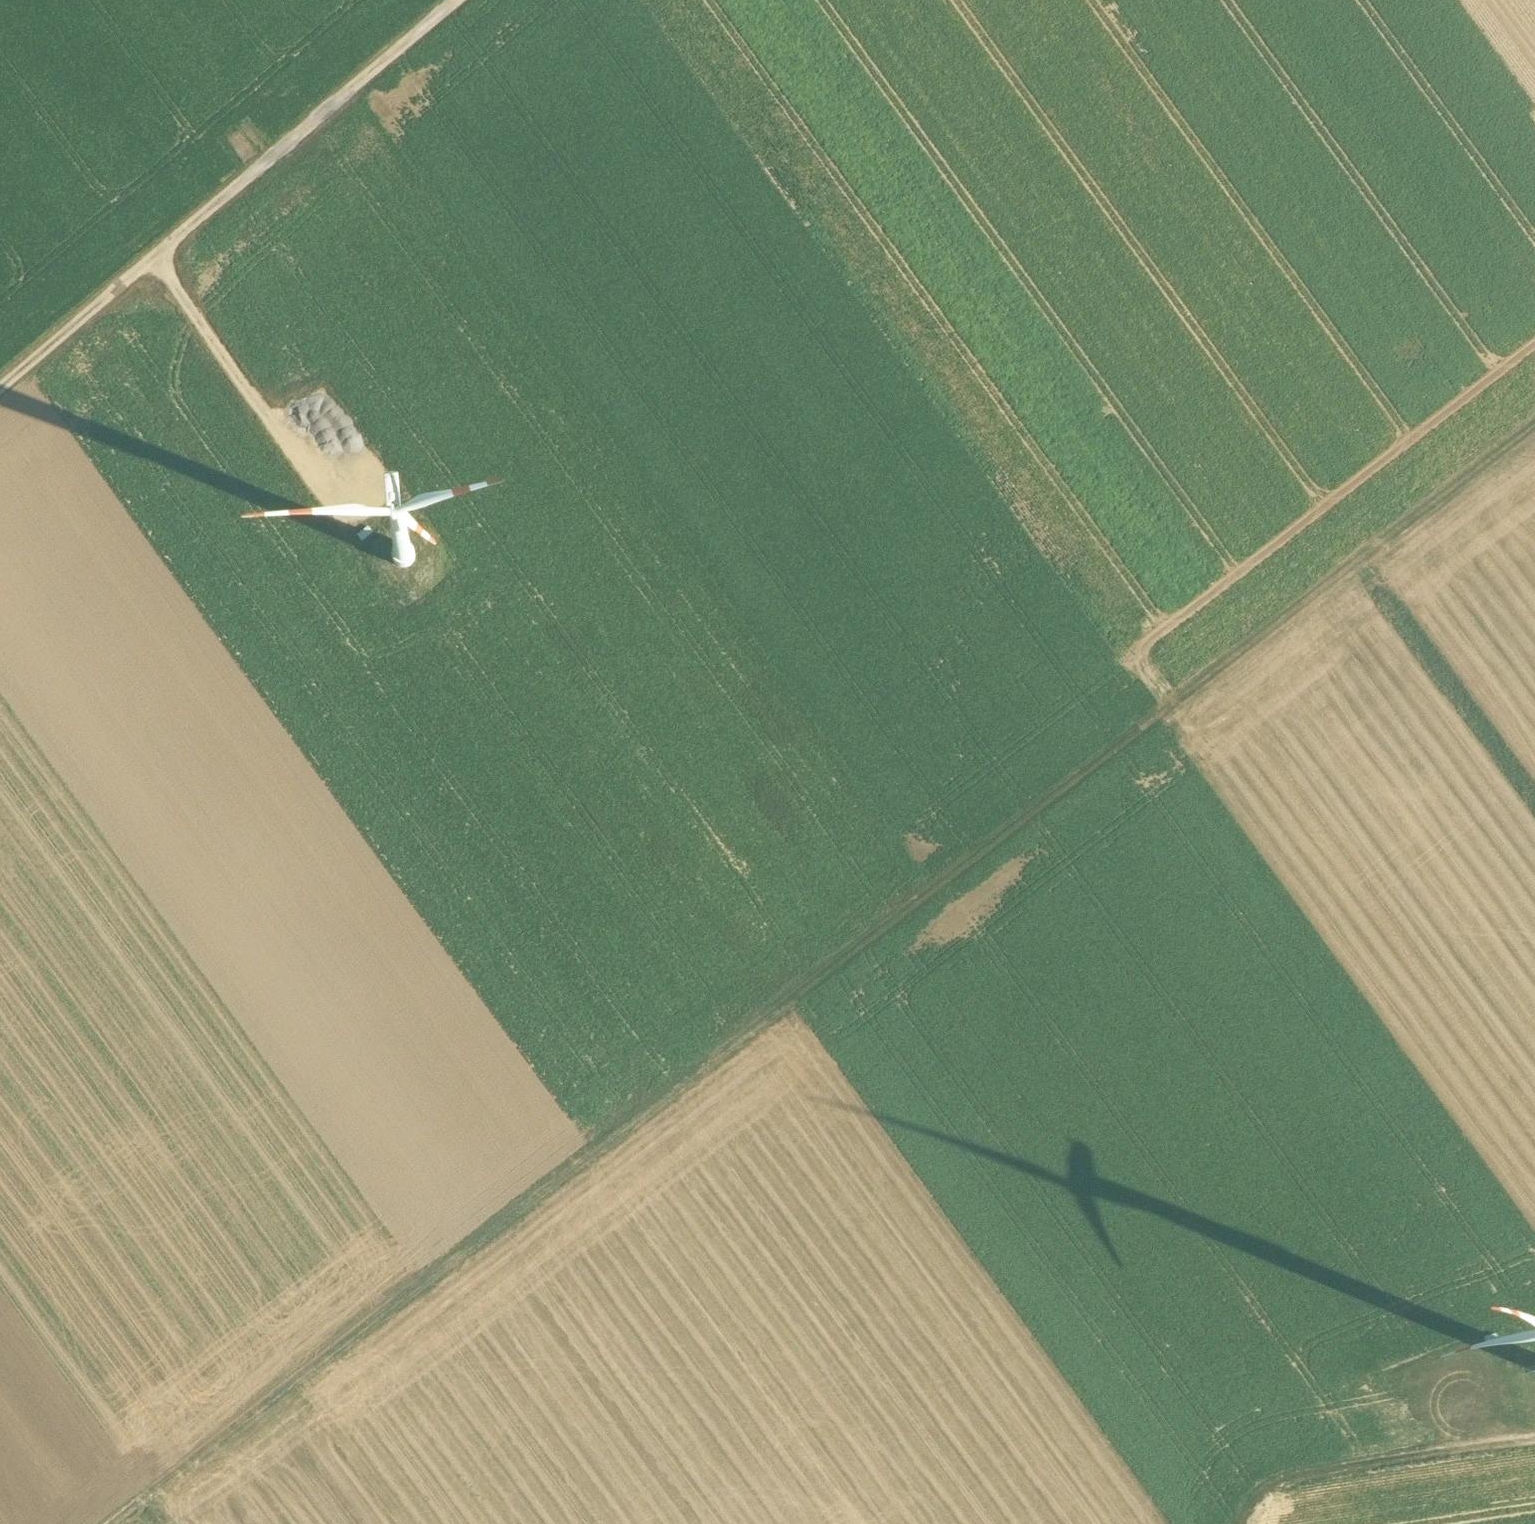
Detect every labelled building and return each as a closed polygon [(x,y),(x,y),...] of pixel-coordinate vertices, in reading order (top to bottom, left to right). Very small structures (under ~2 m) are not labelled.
[(357,535),(362,541),(373,533),(369,527),(357,535)] [(1489,1346),(1500,1343),(1498,1332),(1487,1335),(1489,1346)]
